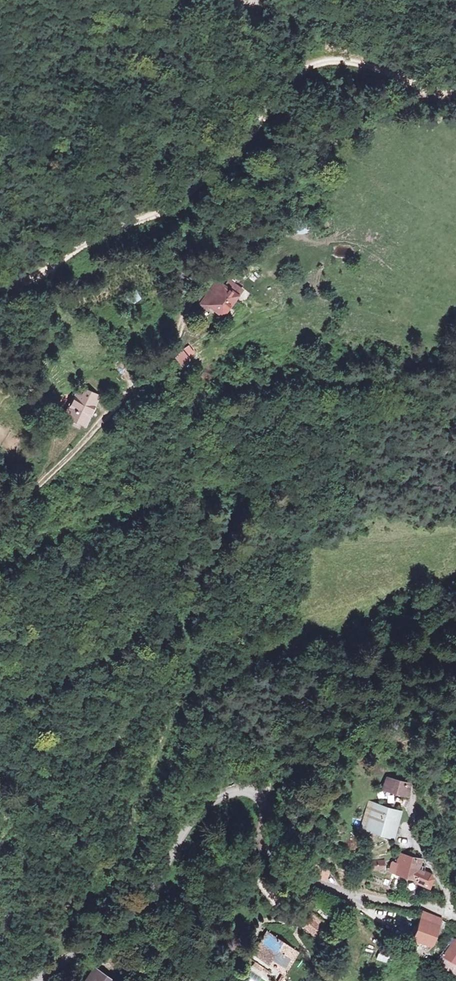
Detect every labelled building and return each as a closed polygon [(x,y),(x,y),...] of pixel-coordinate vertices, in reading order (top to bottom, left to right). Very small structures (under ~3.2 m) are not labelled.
[(297,210),(285,210),(285,223),(297,223),(297,210)] [(295,225),(296,234),(308,233),(307,224),(295,225)] [(220,292),(209,285),(194,309),(200,313),(203,308),(219,318),(235,291),(224,285),(220,292)] [(182,352),(173,347),(167,356),(176,362),(182,352)] [(104,393),(88,383),(70,409),(88,419),(104,393)] [(385,773),(381,788),(409,796),(413,780),(385,773)] [(401,813),(369,804),(361,832),(393,841),(401,813)] [(421,855),(396,852),(392,872),(433,890),(434,873),(418,867),(421,855)] [(441,921),(424,914),(413,942),(431,948),(441,921)] [(307,932),(316,930),(313,921),(305,924),(307,932)] [(265,932),(247,961),(279,980),(283,980),(300,954),(265,932)] [(452,938),(437,965),(455,976),(455,941),(452,938)] [(377,960),(387,963),(389,956),(379,953),(377,960)] [(96,965),(86,980),(121,980),(96,965)]
